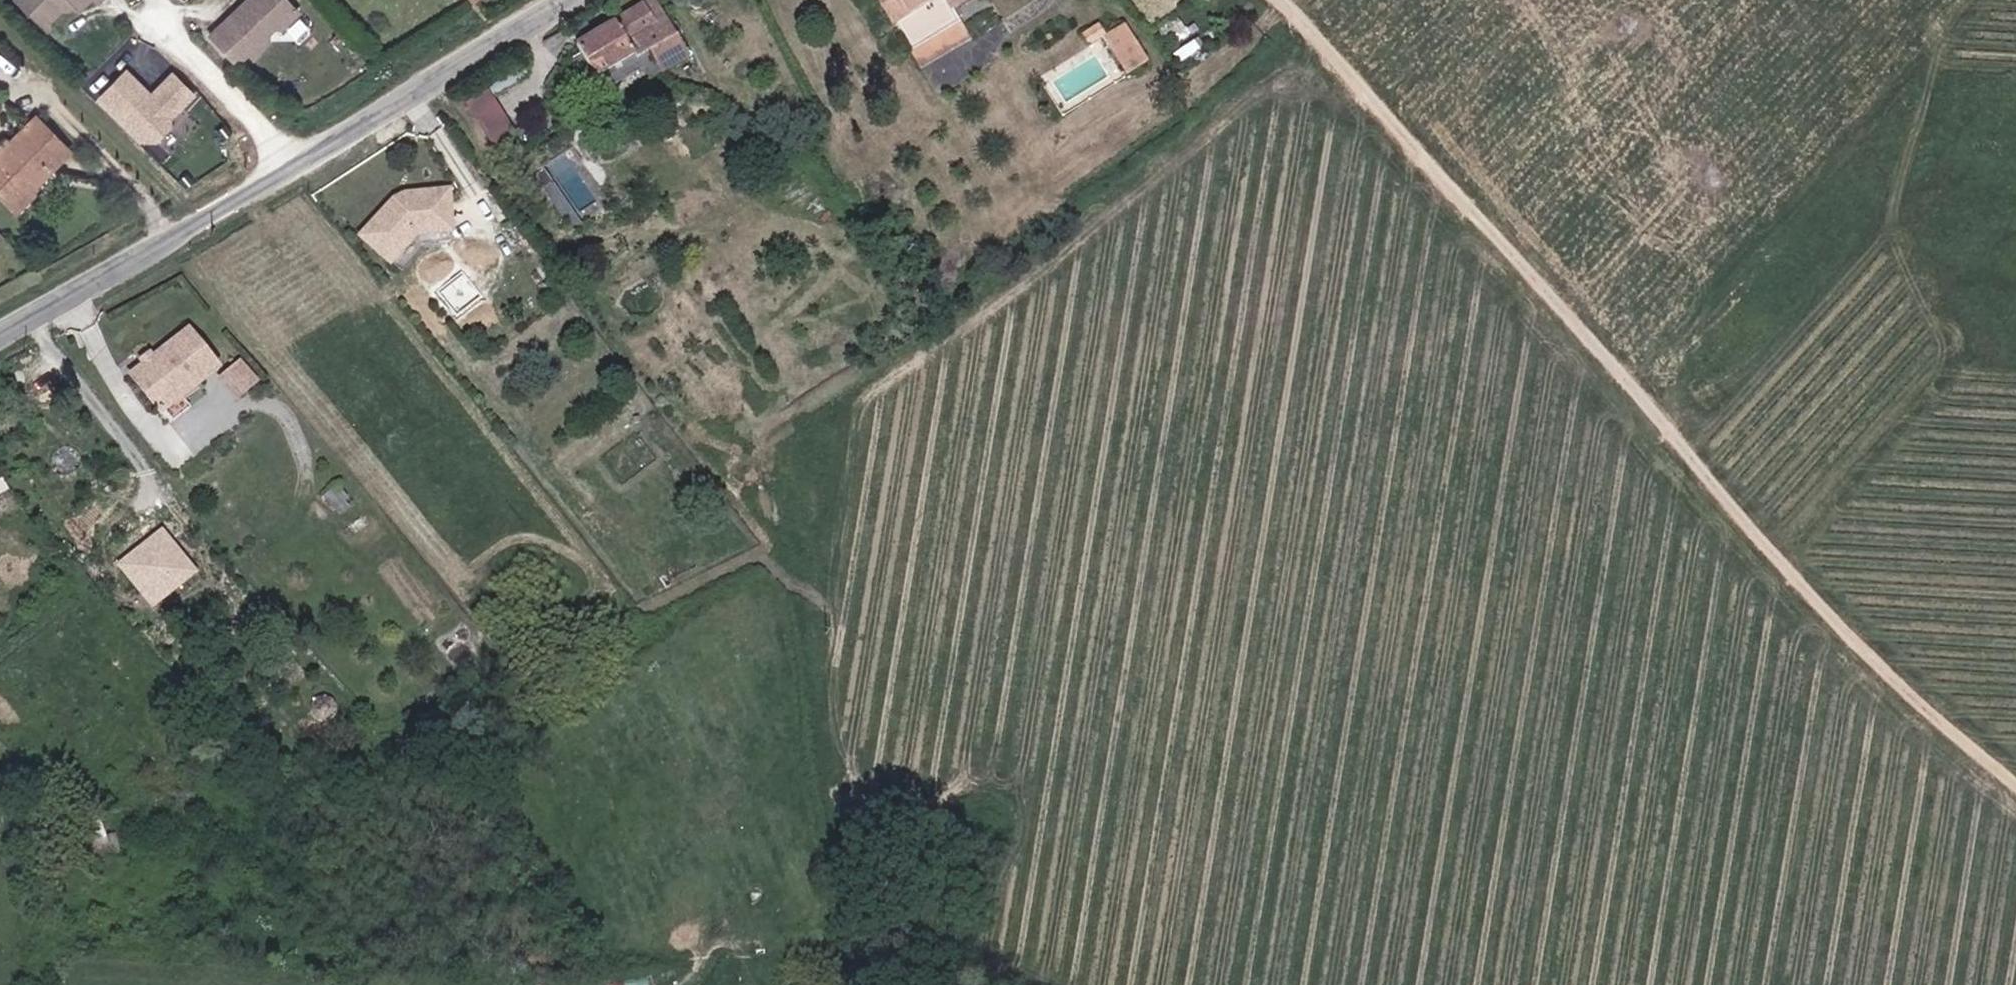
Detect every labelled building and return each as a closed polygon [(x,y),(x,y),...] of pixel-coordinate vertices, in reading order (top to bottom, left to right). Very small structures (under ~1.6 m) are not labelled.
[(38,26),(65,0),(12,0),(38,26)] [(74,9),(84,0),(66,0),(74,9)] [(227,65),(239,55),(245,56),(261,43),(259,34),(266,28),(268,28),(289,10),(279,0),(241,0),(200,36),(227,65)] [(656,72),(684,55),(651,0),(645,0),(574,42),(582,57),(576,60),(582,69),(587,66),(594,78),(606,70),(642,49),(654,67),(656,72)] [(919,68),(972,38),(950,1),(952,0),(880,0),(919,68)] [(1086,46),(1103,35),(1095,23),(1078,34),(1086,46)] [(1120,24),(1103,35),(1129,73),(1146,63),(1120,24)] [(147,95),(122,70),(95,96),(138,141),(151,141),(165,127),(166,114),(176,104),(178,107),(190,95),(169,74),(147,95)] [(467,97),(486,143),(511,132),(492,87),(467,97)] [(0,147),(0,197),(2,200),(23,180),(25,183),(62,149),(32,117),(0,147)] [(23,180),(2,200),(9,207),(29,188),(25,183),(23,180)] [(355,233),(385,258),(412,234),(447,232),(444,187),(400,192),(391,196),(355,233)] [(156,412),(161,409),(177,395),(217,364),(186,326),(125,374),(156,412)] [(231,365),(216,377),(233,400),(249,388),(231,365)] [(177,395),(161,409),(170,420),(187,407),(177,395)] [(188,561),(144,597),(155,611),(187,586),(196,596),(209,586),(188,561)]
